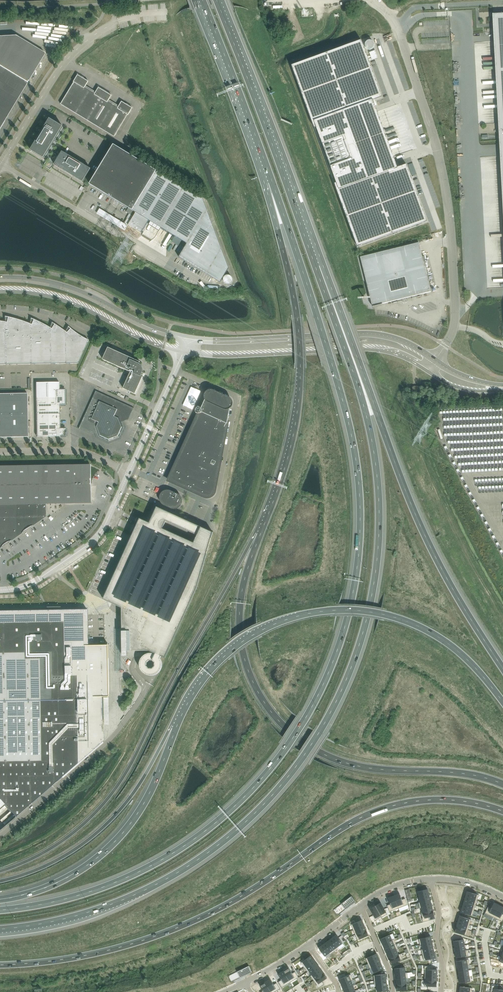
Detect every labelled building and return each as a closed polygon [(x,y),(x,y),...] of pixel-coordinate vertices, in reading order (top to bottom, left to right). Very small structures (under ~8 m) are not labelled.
[(493,14),(493,15),(502,199),(502,14),(493,14)] [(16,36),(0,37),(0,128),(1,126),(2,126),(5,121),(28,83),(27,82),(28,80),(29,80),(45,54),(16,36)] [(362,40),(292,66),(358,247),(428,221),(407,165),(400,167),(398,168),(396,163),(375,106),(373,101),(375,100),(382,97),(362,40)] [(375,50),(369,52),(372,60),(378,58),(375,50)] [(74,82),(61,104),(65,107),(76,113),(90,90),(85,87),(86,86),(89,81),(78,75),(74,82)] [(90,90),(76,113),(88,120),(105,92),(99,88),(96,92),(95,93),(90,90)] [(105,92),(88,120),(99,128),(113,104),(108,101),(109,100),(112,95),(105,92)] [(113,104),(99,128),(115,137),(128,115),(133,108),(122,102),(119,106),(118,107),(113,104)] [(44,158),(63,127),(50,119),(31,151),(44,158)] [(187,244),(179,257),(220,282),(229,268),(202,198),(157,171),(114,145),(90,185),(136,213),(128,225),(141,233),(149,221),(187,244)] [(83,182),(91,169),(62,152),(55,165),(83,182)] [(431,292),(419,243),(360,257),(373,306),(431,292)] [(225,275),(225,284),(233,283),(232,274),(225,275)] [(31,324),(29,323),(26,322),(23,321),(20,320),(17,319),(14,318),(11,318),(8,317),(7,322),(7,344),(0,344),(0,364),(78,363),(87,345),(87,343),(67,343),(52,343),(32,344),(31,324)] [(32,344),(52,343),(51,329),(49,327),(46,326),(44,324),(41,323),(39,322),(36,321),(34,319),(31,324),(32,344)] [(52,343),(67,343),(67,332),(65,331),(63,329),(61,328),(59,327),(56,325),(54,324),(51,329),(52,343)] [(67,343),(87,343),(89,340),(87,339),(85,338),(83,337),(81,336),(79,335),(77,334),(75,332),(74,331),(72,330),(70,328),(67,332),(67,343)] [(131,372),(143,367),(142,366),(141,365),(140,364),(139,363),(140,362),(108,347),(103,359),(131,372)] [(135,394),(144,374),(143,373),(143,372),(143,371),(143,370),(143,369),(143,368),(143,367),(131,372),(123,388),(135,394)] [(59,390),(59,382),(54,382),(36,382),(36,398),(65,397),(65,389),(59,390)] [(205,401),(200,411),(227,423),(229,412),(230,408),(231,407),(232,406),(232,405),(232,404),(232,403),(232,402),(232,401),(231,400),(231,399),(230,399),(230,398),(229,398),(214,391),(213,391),(212,391),(212,390),(211,390),(210,390),(210,391),(209,391),(208,391),(207,392),(206,393),(206,394),(206,395),(205,395),(205,396),(205,397),(206,398),(206,399),(205,401)] [(120,438),(124,427),(122,422),(128,420),(134,408),(96,391),(79,429),(90,434),(96,432),(98,437),(109,442),(120,438)] [(27,393),(0,394),(0,415),(28,415),(27,393)] [(37,417),(60,417),(60,405),(65,405),(65,397),(36,398),(37,417)] [(196,421),(194,424),(200,427),(225,438),(225,434),(227,423),(200,411),(200,412),(196,421)] [(28,437),(28,415),(0,415),(0,437),(28,437)] [(60,428),(60,417),(37,417),(37,437),(66,436),(66,428),(60,428)] [(194,424),(191,431),(223,445),(225,438),(200,427),(194,424)] [(188,437),(187,441),(221,456),(222,453),(223,445),(191,431),(188,437)] [(187,441),(182,450),(219,467),(221,456),(187,441)] [(182,450),(176,464),(199,474),(191,490),(204,496),(205,496),(206,497),(207,497),(209,497),(210,496),(211,496),(212,495),(213,494),(214,493),(214,492),(215,491),(219,467),(182,450)] [(174,470),(169,480),(191,490),(199,474),(176,464),(174,470)] [(18,503),(45,503),(55,503),(66,502),(73,502),(72,466),(0,467),(0,503),(18,503)] [(73,502),(90,502),(90,466),(72,466),(73,502)] [(181,497),(180,496),(180,495),(179,495),(178,494),(172,491),(171,491),(170,491),(169,490),(168,490),(167,490),(166,490),(166,491),(161,496),(160,496),(160,497),(160,498),(160,499),(160,500),(161,501),(161,502),(162,503),(163,504),(164,504),(164,505),(172,508),(173,508),(174,508),(175,508),(176,508),(177,508),(178,508),(178,507),(179,507),(180,506),(181,505),(181,504),(182,503),(182,502),(182,501),(182,500),(182,499),(181,498),(181,497)] [(0,545),(1,544),(2,543),(2,542),(3,542),(2,539),(10,539),(10,537),(11,537),(12,537),(13,536),(14,536),(16,535),(17,534),(18,534),(18,503),(0,503),(0,545)] [(18,534),(19,533),(20,532),(21,531),(21,530),(22,529),(23,528),(24,527),(24,524),(31,524),(31,522),(32,522),(33,522),(35,521),(36,521),(37,520),(38,519),(39,519),(40,518),(41,517),(42,516),(43,515),(44,515),(44,514),(45,513),(45,503),(18,503),(18,534)] [(139,520),(135,529),(132,536),(125,551),(105,594),(103,599),(122,608),(122,629),(122,638),(123,648),(127,648),(127,651),(139,651),(149,650),(165,658),(197,588),(213,532),(157,507),(150,523),(148,522),(140,518),(139,520)] [(103,708),(103,694),(105,694),(105,675),(106,675),(107,675),(107,674),(108,674),(108,673),(108,672),(108,671),(108,670),(107,670),(107,669),(106,669),(105,669),(105,648),(88,648),(87,609),(0,610),(0,799),(15,816),(104,740),(103,715),(104,715),(105,715),(105,714),(106,714),(106,713),(107,713),(107,712),(107,711),(107,710),(106,709),(106,708),(105,708),(104,708),(103,708)] [(467,891),(466,897),(477,900),(479,895),(467,891)] [(400,893),(394,896),(399,908),(408,905),(405,898),(402,900),(400,893)] [(352,896),(333,910),(338,915),(356,901),(352,896)] [(390,904),(387,905),(390,912),(399,908),(394,896),(388,898),(390,904)] [(466,897),(464,902),(476,905),(477,900),(466,897)] [(420,902),(419,902),(420,908),(422,908),(432,905),(431,900),(420,902)] [(464,902),(462,907),(474,911),(476,905),(464,902)] [(488,907),(485,913),(494,917),(500,905),(494,902),(491,908),(488,907)] [(381,903),(375,906),(381,915),(382,917),(387,914),(381,903)] [(494,917),(502,921),(502,920),(502,914),(502,913),(502,907),(500,905),(494,917)] [(375,906),(370,909),(375,918),(381,915),(375,906)] [(462,907),(461,912),(472,916),(474,911),(462,907)] [(423,912),(421,913),(423,918),(422,918),(423,922),(430,920),(429,917),(435,916),(433,910),(423,913),(423,912)] [(460,916),(458,921),(470,925),(471,919),(460,916)] [(362,920),(351,925),(353,930),(364,925),(362,920)] [(458,921),(456,926),(468,930),(470,925),(458,921)] [(364,925),(353,930),(356,935),(367,930),(364,925)] [(456,926),(455,932),(466,935),(468,930),(456,926)] [(367,930),(356,935),(358,940),(369,935),(367,930)] [(337,935),(332,938),(338,947),(343,943),(337,935)] [(390,935),(381,939),(383,944),(392,940),(390,935)] [(431,936),(419,939),(420,945),(422,944),(432,941),(431,936)] [(332,938),(328,941),(334,950),(338,947),(332,938)] [(392,940),(383,944),(385,949),(396,944),(394,939),(392,940)] [(328,941),(323,945),(329,953),(330,955),(335,951),(334,950),(328,941)] [(396,944),(385,949),(387,954),(397,950),(398,949),(396,944)] [(323,945),(319,948),(322,953),(319,955),(323,960),(326,958),(325,956),(329,953),(323,945)] [(423,949),(421,949),(423,955),(435,952),(433,947),(423,949)] [(397,950),(387,954),(389,959),(399,955),(399,954),(397,950)] [(435,952),(423,955),(424,961),(436,958),(435,952)] [(377,953),(366,958),(368,963),(379,959),(377,953)] [(399,955),(389,959),(392,964),(403,959),(400,954),(399,954),(399,955)] [(311,956),(301,963),(304,967),(314,960),(311,956)] [(491,958),(492,967),(499,967),(499,965),(502,966),(502,957),(502,956),(502,957),(500,962),(491,959),(491,958)] [(379,959),(368,963),(370,969),(372,968),(381,964),(379,959)] [(314,960),(304,967),(307,972),(308,972),(309,971),(317,964),(314,960)] [(317,964),(309,971),(312,975),(321,969),(317,964)] [(381,964),(372,968),(374,973),(384,969),(381,964)] [(249,966),(228,976),(231,982),(252,972),(249,966)] [(425,966),(425,970),(425,975),(437,975),(437,970),(431,970),(432,966),(425,966)] [(289,968),(284,971),(290,982),(299,977),(295,972),(292,973),(289,968)] [(312,975),(310,976),(311,976),(314,980),(324,973),(321,969),(312,975)] [(284,971),(278,974),(282,980),(279,982),(282,987),(290,982),(284,971)] [(324,973),(314,980),(317,985),(316,985),(319,988),(324,984),(322,981),(327,978),(324,973)] [(351,974),(340,979),(342,984),(351,980),(351,981),(353,980),(351,974)] [(265,982),(271,991),(275,991),(280,989),(277,983),(274,984),(271,979),(265,982)] [(351,980),(342,984),(344,989),(353,985),(351,981),(351,980)] [(260,985),(263,991),(261,991),(271,991),(265,982),(260,985)]
